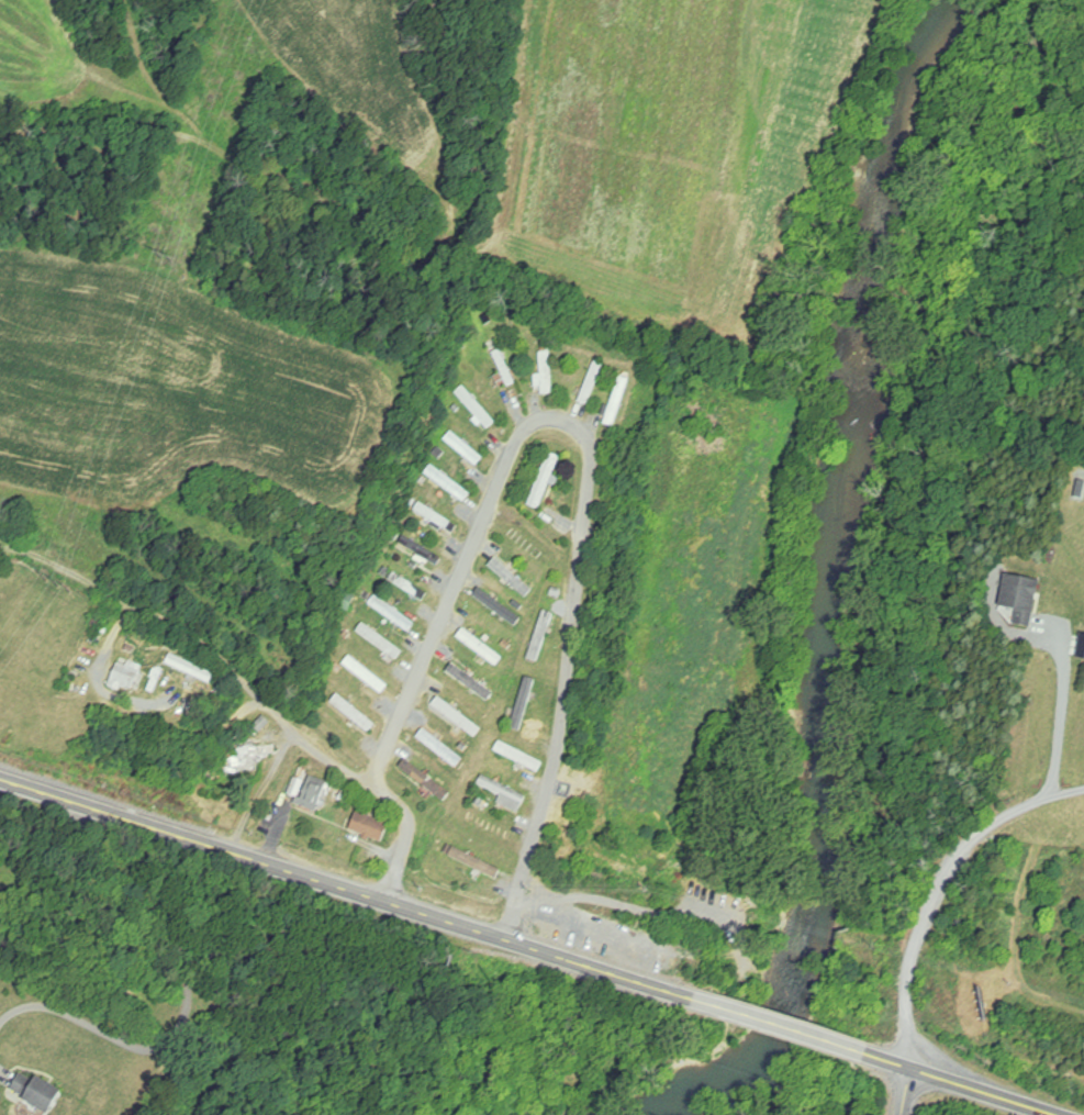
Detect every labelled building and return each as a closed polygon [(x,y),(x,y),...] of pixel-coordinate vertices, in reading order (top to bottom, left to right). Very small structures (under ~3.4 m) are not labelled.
[(553,352),(542,352),(543,394),(553,394),(553,352)] [(580,401),(588,405),(606,364),(598,361),(580,401)] [(633,380),(623,376),(607,423),(617,426),(633,380)] [(457,393),(489,430),(497,423),(466,386),(457,393)] [(486,456),(451,433),(446,442),(481,465),(486,456)] [(532,506),(543,510),(553,480),(561,456),(550,452),(532,506)] [(466,502),(472,493),(433,465),(427,473),(466,502)] [(459,524),(421,503),(415,513),(454,534),(459,524)] [(403,541),(419,553),(416,557),(428,566),(435,557),(407,535),(403,541)] [(492,564),(517,588),(522,582),(496,559),(492,564)] [(383,573),(424,601),(429,594),(388,566),(383,573)] [(1041,581),(1006,575),(1001,607),(1019,611),(1017,625),(1033,627),(1041,581)] [(524,618),(482,588),(476,596),(518,626),(524,618)] [(417,624),(377,595),(371,604),(411,632),(417,624)] [(341,606),(350,610),(353,604),(344,600),(341,606)] [(529,658),(539,662),(556,614),(546,610),(529,658)] [(359,630),(398,660),(404,652),(365,622),(359,630)] [(459,638),(499,666),(505,657),(465,630),(459,638)] [(218,673),(172,655),(168,664),(214,683),(218,673)] [(389,686),(352,655),(345,663),(383,694),(389,686)] [(144,664),(119,659),(113,689),(137,694),(144,664)] [(449,671),(491,702),(497,694),(455,663),(449,671)] [(537,680),(526,677),(513,729),(524,732),(537,680)] [(333,701),(371,733),(377,726),(340,693),(333,701)] [(484,729),(441,698),(435,706),(478,737),(484,729)] [(420,737),(459,768),(465,760),(426,729),(420,737)] [(497,750),(541,773),(545,764),(502,741),(497,750)] [(274,747),(241,747),(241,762),(274,762),(274,747)] [(453,795),(409,759),(403,767),(447,802),(453,795)] [(289,799),(320,810),(330,781),(312,775),(310,781),(296,777),(289,799)] [(521,813),(529,796),(485,776),(480,785),(503,796),(500,803),(521,813)] [(351,830),(385,843),(392,825),(359,812),(351,830)] [(452,857),(498,877),(501,869),(456,849),(452,857)] [(53,1114),(65,1091),(23,1069),(11,1093),(53,1114)]
